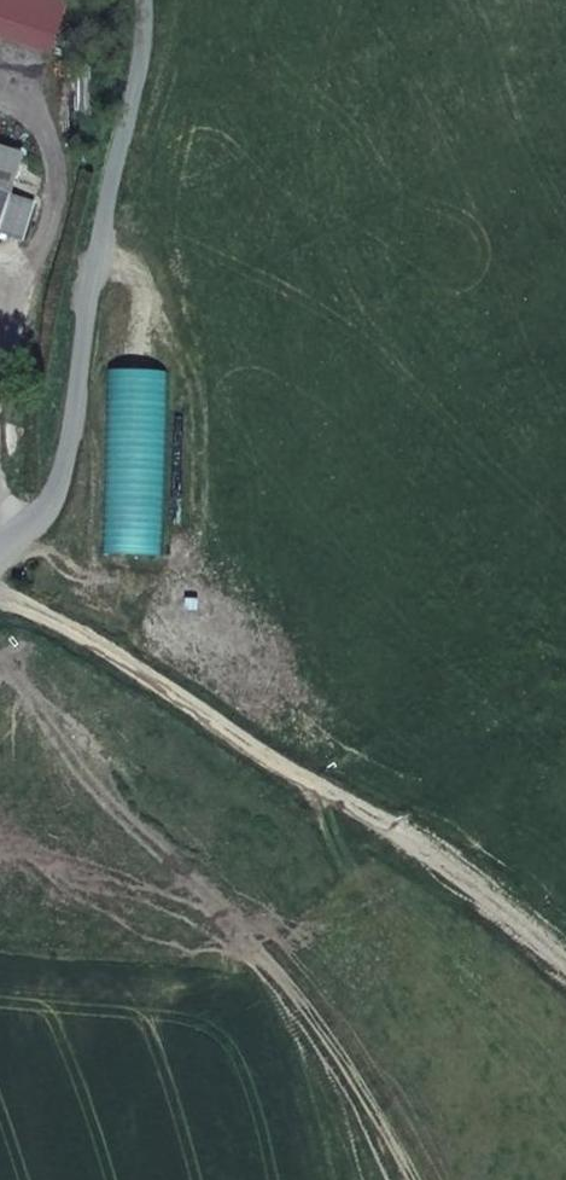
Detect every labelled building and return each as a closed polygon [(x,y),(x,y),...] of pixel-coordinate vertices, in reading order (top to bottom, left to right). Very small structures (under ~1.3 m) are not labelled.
[(43,51),(60,0),(0,0),(0,37),(43,51)] [(25,192),(38,152),(0,140),(0,184),(25,192)] [(49,200),(25,192),(0,184),(0,259),(1,259),(11,227),(38,235),(49,200)]
